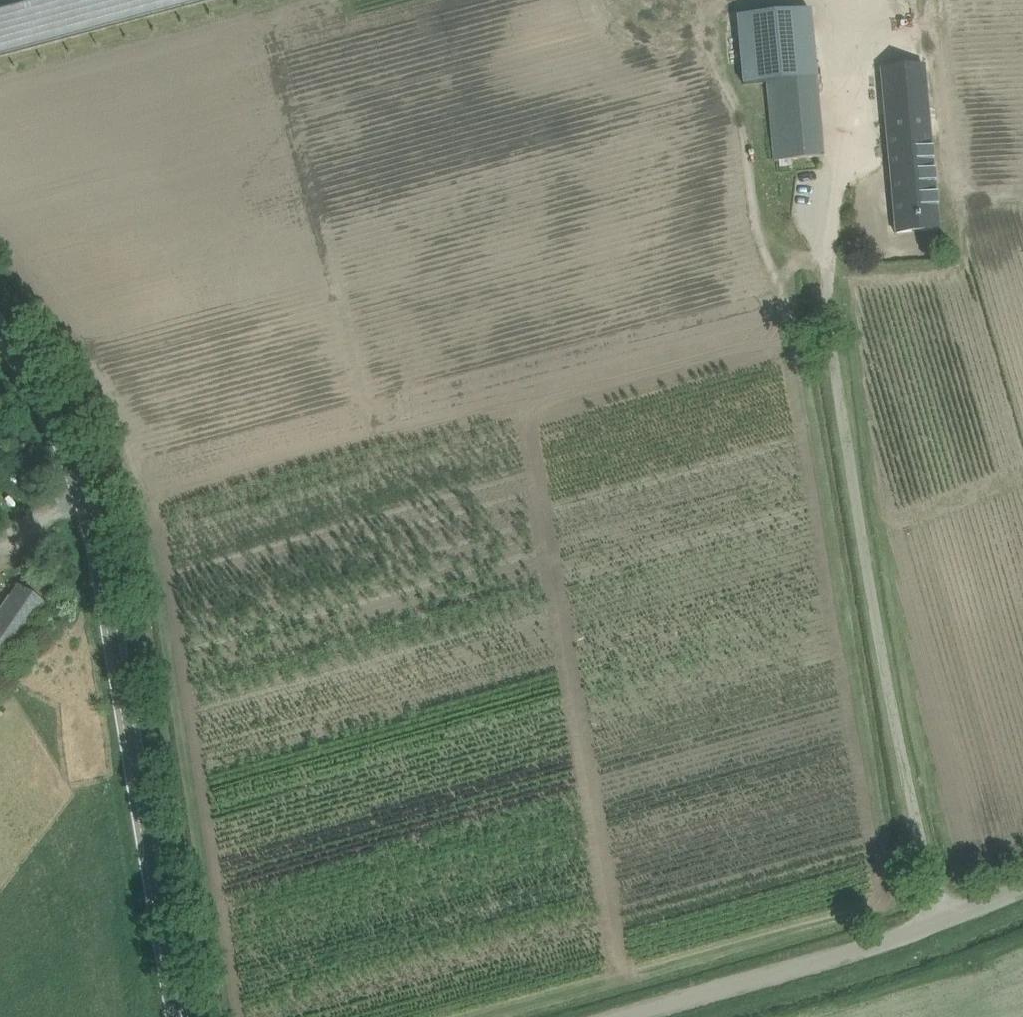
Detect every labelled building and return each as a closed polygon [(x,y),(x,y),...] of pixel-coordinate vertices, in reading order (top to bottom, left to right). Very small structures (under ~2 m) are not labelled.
[(208,0),(0,0),(0,56),(208,0)] [(810,9),(737,16),(743,83),(768,81),(768,86),(770,109),(773,141),(775,161),(779,160),(790,159),(823,156),(822,136),(816,77),(810,9)] [(925,66),(881,70),(895,222),(937,218),(938,230),(940,230),(938,218),(925,66)] [(47,605),(59,588),(29,568),(0,610),(0,674),(47,605)]
